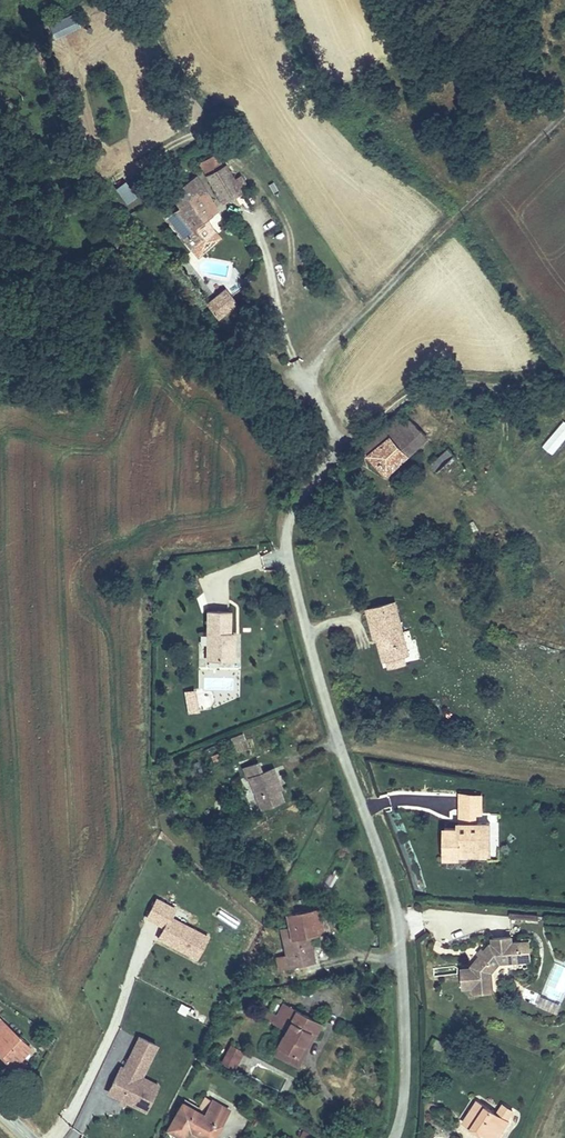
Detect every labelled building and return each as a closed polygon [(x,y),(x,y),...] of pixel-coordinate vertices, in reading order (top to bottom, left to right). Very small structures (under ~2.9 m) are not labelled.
[(75,15),(47,25),(53,40),(81,31),(75,15)] [(198,170),(205,180),(216,172),(210,163),(198,170)] [(216,172),(205,180),(221,205),(239,194),(222,168),(216,172)] [(204,228),(213,222),(200,201),(205,196),(194,179),(169,196),(179,210),(173,214),(188,235),(182,240),(191,255),(212,241),(204,228)] [(126,205),(137,198),(126,181),(116,188),(126,205)] [(200,201),(213,222),(220,217),(205,196),(200,201)] [(112,265),(129,281),(136,275),(118,258),(112,265)] [(237,307),(225,293),(209,306),(221,321),(237,307)] [(398,416),(362,449),(371,459),(407,426),(398,416)] [(550,455),(564,438),(564,422),(562,420),(539,445),(550,455)] [(407,426),(371,459),(388,476),(427,438),(412,422),(407,426)] [(467,449),(457,458),(441,475),(461,496),(486,471),(467,449)] [(441,475),(457,458),(450,450),(433,466),(441,475)] [(406,647),(394,595),(368,602),(374,631),(376,630),(382,652),(385,651),(401,648),(406,647)] [(228,606),(206,605),(204,654),(230,655),(231,640),(227,640),(227,628),(228,606)] [(401,648),(385,651),(387,660),(403,656),(401,648)] [(198,689),(197,707),(212,708),(213,690),(198,689)] [(274,775),(277,774),(273,765),(248,774),(260,805),(282,797),(278,786),(274,775)] [(464,800),(463,820),(467,820),(467,835),(460,834),(447,834),(445,863),(460,864),(460,860),(489,862),(489,844),(492,844),(493,831),(477,830),(478,821),(484,821),(485,803),(464,800)] [(154,940),(196,959),(208,932),(171,915),(176,905),(154,895),(143,917),(160,925),(154,940)] [(317,930),(314,909),(287,912),(289,923),(282,924),(285,951),(287,964),(312,961),(309,932),(317,930)] [(471,967),(461,968),(463,987),(477,986),(478,991),(491,990),(490,972),(501,960),(523,958),(520,940),(512,941),(511,935),(492,937),(492,942),(490,943),(471,965),(471,967)] [(529,939),(520,940),(523,958),(530,957),(529,939)] [(285,951),(275,952),(277,965),(287,964),(285,951)] [(284,1023),(275,1039),(294,1049),(301,1036),(307,1039),(318,1017),(284,996),(273,1016),(284,1023)] [(14,1062),(21,1053),(30,1042),(0,1014),(0,1043),(8,1051),(6,1054),(14,1062)] [(294,1049),(275,1039),(271,1046),(296,1060),(307,1039),(301,1036),(294,1049)] [(446,1042),(436,1038),(433,1047),(442,1050),(446,1042)] [(229,1066),(239,1046),(227,1040),(216,1059),(229,1066)] [(21,1053),(14,1062),(23,1069),(29,1061),(21,1053)] [(119,1064),(106,1089),(143,1107),(156,1082),(119,1064)] [(224,1105),(210,1097),(202,1111),(178,1098),(163,1127),(179,1135),(180,1133),(183,1127),(205,1137),(207,1137),(224,1105)] [(508,1117),(477,1099),(465,1121),(481,1131),(483,1127),(498,1135),(508,1117)] [(501,1113),(509,1117),(514,1109),(505,1104),(501,1113)] [(54,1131),(60,1135),(58,1137),(62,1137),(69,1128),(61,1122),(54,1131)] [(183,1127),(180,1133),(191,1137),(205,1137),(183,1127)]
